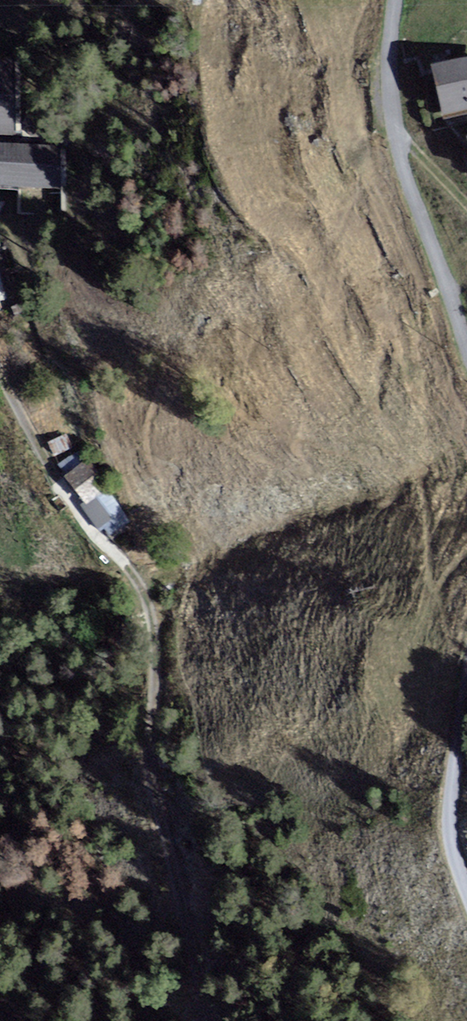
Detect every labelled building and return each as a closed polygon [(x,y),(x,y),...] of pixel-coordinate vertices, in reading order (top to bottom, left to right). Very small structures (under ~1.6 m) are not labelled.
[(67,195),(68,148),(19,147),(20,64),(0,64),(0,194),(67,195)] [(438,73),(449,112),(466,107),(466,65),(438,73)] [(133,525),(89,461),(62,479),(54,485),(98,549),(106,544),(133,525)]
